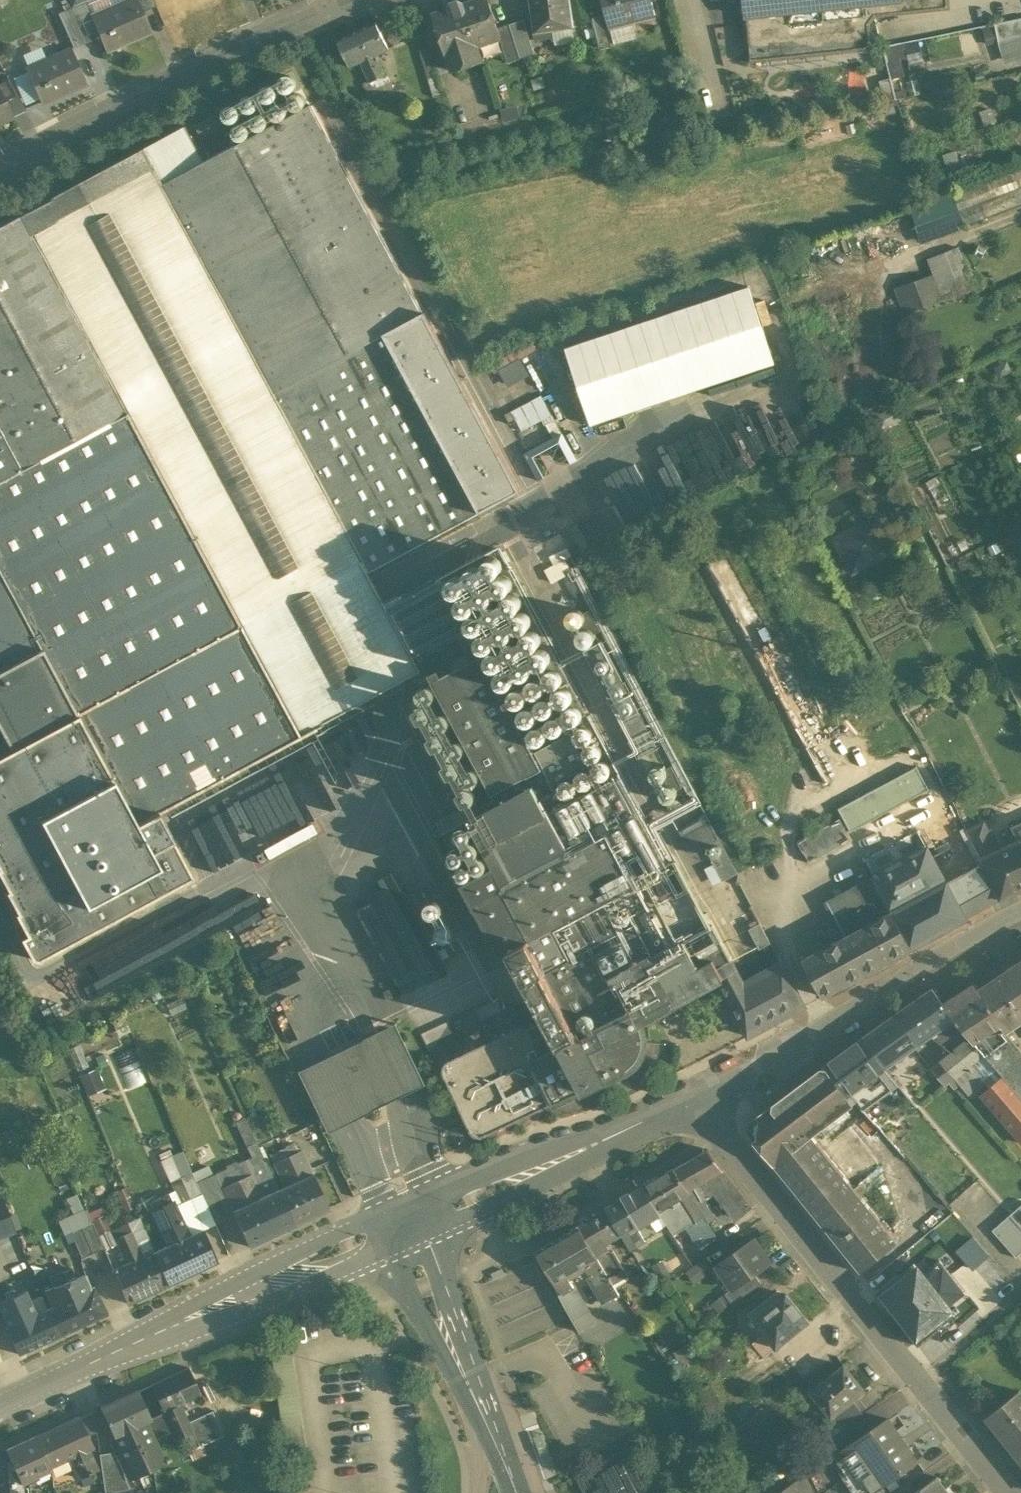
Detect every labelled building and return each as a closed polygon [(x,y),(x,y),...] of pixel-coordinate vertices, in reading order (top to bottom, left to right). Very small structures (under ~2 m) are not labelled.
[(75,16),(89,10),(84,0),(82,0),(70,5),(75,16)] [(127,0),(84,0),(89,10),(92,15),(127,0)] [(91,16),(100,36),(106,51),(151,31),(143,12),(137,0),(127,0),(92,15),(91,16)] [(143,12),(157,6),(155,0),(137,0),(143,12)] [(179,19),(223,0),(171,0),(179,19)] [(460,0),(458,0),(452,2),(450,7),(450,8),(433,13),(452,70),(483,60),(478,45),(477,45),(464,3),(464,2),(460,0)] [(464,3),(477,45),(500,38),(501,37),(498,27),(489,0),(473,0),(464,3)] [(536,37),(552,35),(552,30),(573,27),(570,0),(531,0),(536,37)] [(606,14),(609,26),(610,26),(615,43),(636,38),(638,34),(634,20),(656,14),(652,0),(603,0),(606,14)] [(745,16),(897,0),(744,0),(745,16)] [(745,16),(748,38),(750,61),(867,49),(873,44),(871,21),(877,14),(951,6),(951,0),(897,0),(745,16)] [(75,16),(70,5),(59,10),(63,22),(75,16)] [(89,10),(75,16),(86,43),(100,36),(91,16),(92,15),(89,10)] [(606,14),(593,18),(600,46),(615,43),(610,26),(609,26),(606,14)] [(86,43),(75,16),(63,22),(74,48),(86,43)] [(995,24),(999,43),(1000,43),(1020,36),(1020,18),(995,24)] [(509,24),(521,58),(535,53),(524,19),(509,24)] [(376,21),(337,41),(350,66),(361,61),(377,53),(389,47),(376,21)] [(977,25),(980,44),(998,41),(994,22),(977,25)] [(509,24),(498,27),(501,37),(500,38),(508,62),(521,58),(509,24)] [(914,64),(926,61),(921,36),(885,44),(897,97),(921,91),(914,64)] [(1000,43),(1004,58),(1020,53),(1020,36),(1000,43)] [(22,54),(28,67),(45,60),(39,46),(22,54)] [(28,67),(27,68),(42,103),(87,83),(71,48),(45,60),(28,67)] [(433,50),(418,55),(429,88),(444,84),(433,50)] [(377,53),(361,61),(371,82),(387,74),(377,53)] [(42,103),(27,68),(8,79),(24,112),(42,103)] [(392,84),(387,74),(371,82),(376,93),(392,84)] [(296,87),(297,83),(296,80),(294,77),(291,76),(288,75),(285,76),(282,78),(280,80),(280,84),(280,87),(282,90),(285,91),(288,92),(292,91),(294,89),(296,87)] [(891,77),(880,80),(885,101),(896,99),(891,77)] [(13,117),(24,112),(8,79),(0,83),(0,89),(13,117)] [(278,97),(278,93),(278,90),(276,87),(273,85),(270,85),(267,85),(264,87),(262,90),(261,93),(262,97),(264,100),(267,101),(270,102),(273,101),(276,99),(278,97)] [(13,117),(0,89),(0,123),(13,117)] [(306,105),(307,102),(306,98),(304,95),(301,93),(298,93),(295,94),(292,96),(290,98),(289,102),(290,105),(292,108),(295,110),(298,111),(302,110),(305,108),(306,105)] [(259,107),(260,103),(259,100),(257,97),(254,96),(251,95),(248,96),(245,98),(243,100),(243,104),(243,107),(245,110),(248,111),(251,112),(254,111),(257,109),(259,107)] [(288,115),(288,112),(288,108),(286,105),(283,104),(279,103),(276,104),(273,106),(271,108),(271,112),(271,115),(273,118),(276,120),(280,121),(283,120),(286,118),(288,115)] [(313,105),(235,147),(254,182),(207,207),(201,196),(176,209),(275,392),(425,312),(313,105)] [(240,117),(241,113),(240,110),(239,107),(236,106),(232,105),(229,106),(226,108),(225,110),(224,114),(225,117),(227,120),(229,121),(233,122),(236,121),(239,119),(240,117)] [(269,125),(269,122),(269,118),(267,115),(264,114),(260,113),(257,114),(254,116),(252,119),(252,122),(253,125),(254,128),(257,130),(261,131),(264,130),(267,128),(269,125)] [(215,114),(195,124),(203,138),(223,128),(215,114)] [(251,135),(251,131),(251,128),(249,125),(246,123),(242,123),(239,123),(236,125),(234,128),(234,132),(234,135),(236,138),(239,140),(243,140),(246,140),(249,138),(251,135)] [(205,162),(186,126),(144,149),(176,209),(201,196),(207,207),(254,182),(235,147),(234,146),(205,162)] [(176,209),(144,149),(20,215),(58,286),(126,412),(241,627),(364,561),(365,560),(333,499),(321,505),(301,469),(313,463),(275,392),(176,209)] [(954,195),(967,228),(1020,207),(1020,171),(954,195)] [(935,198),(910,207),(910,209),(922,243),(967,228),(954,195),(953,191),(935,198)] [(0,226),(0,317),(58,286),(20,215),(0,226)] [(959,246),(928,258),(934,273),(944,300),(977,288),(959,246)] [(944,300),(934,273),(896,287),(905,312),(944,300)] [(0,317),(0,431),(20,468),(126,412),(58,286),(0,317)] [(749,286),(566,347),(591,424),(775,363),(749,286)] [(425,312),(275,392),(313,463),(333,499),(365,560),(371,570),(520,490),(425,312)] [(521,356),(500,368),(509,384),(530,372),(521,356)] [(542,395),(512,411),(522,430),(542,419),(545,425),(555,419),(542,395)] [(701,492),(773,458),(748,407),(718,421),(731,447),(716,454),(705,431),(678,444),(701,492)] [(126,412),(20,468),(135,684),(241,627),(126,412)] [(0,431),(0,572),(41,648),(77,715),(135,684),(20,468),(0,431)] [(563,433),(525,453),(540,480),(577,460),(563,433)] [(333,499),(313,463),(301,469),(321,505),(333,499)] [(877,515),(833,538),(852,575),(897,552),(877,515)] [(499,548),(442,579),(453,598),(509,567),(499,548)] [(303,705),(315,727),(422,669),(364,561),(241,627),(287,713),(303,705)] [(509,567),(453,598),(482,652),(480,653),(479,651),(475,654),(477,657),(483,654),(482,653),(539,623),(509,567)] [(582,590),(570,567),(564,570),(577,593),(582,590)] [(0,572),(0,670),(41,648),(0,572)] [(586,621),(586,617),(586,614),(584,611),(581,609),(577,609),(574,610),(571,612),(569,614),(569,618),(569,621),(571,624),(574,626),(578,627),(581,626),(584,624),(586,621)] [(539,623),(482,653),(483,654),(503,693),(560,663),(539,623)] [(241,627),(135,684),(77,715),(0,756),(0,877),(7,890),(5,891),(15,912),(14,913),(26,934),(20,937),(31,958),(36,960),(54,950),(192,877),(157,813),(299,737),(287,713),(241,627)] [(596,640),(596,637),(596,633),(594,630),(591,628),(587,628),(584,628),(581,630),(579,633),(578,637),(579,640),(581,643),(584,645),(587,646),(591,645),(594,643),(596,640)] [(603,641),(585,650),(605,689),(623,680),(603,641)] [(77,715),(41,648),(0,670),(0,756),(77,715)] [(560,663),(503,693),(483,654),(477,657),(443,675),(433,680),(437,689),(452,716),(493,793),(504,787),(510,798),(534,785),(529,776),(544,768),(536,753),(524,730),(580,700),(560,663)] [(439,668),(422,677),(425,682),(433,680),(443,675),(439,668)] [(658,748),(623,680),(605,689),(641,757),(658,748)] [(437,696),(438,692),(437,689),(435,686),(432,684),(429,683),(426,684),(423,686),(421,689),(420,692),(421,696),(423,699),(426,701),(429,701),(433,700),(436,699),(437,696)] [(411,695),(417,705),(423,702),(417,692),(411,695)] [(580,700),(524,730),(536,753),(538,751),(537,751),(570,733),(570,732),(591,720),(580,700)] [(433,715),(433,711),(433,708),(431,705),(428,703),(424,703),(421,703),(418,705),(416,708),(415,712),(416,715),(418,718),(421,720),(424,721),(428,720),(431,718),(433,715)] [(303,705),(287,713),(299,737),(312,730),(316,728),(315,727),(303,705)] [(452,722),(452,719),(452,716),(450,713),(447,711),(443,710),(440,711),(437,713),(435,716),(435,719),(435,723),(437,725),(440,727),(444,728),(447,727),(450,725),(452,722)] [(361,754),(356,745),(367,739),(355,715),(319,734),(338,767),(361,754)] [(620,775),(591,720),(570,732),(570,733),(537,751),(538,751),(536,753),(544,768),(529,776),(534,785),(510,798),(437,836),(462,883),(475,908),(501,956),(510,951),(547,1019),(560,1044),(561,1044),(587,1092),(601,1085),(602,1081),(605,1080),(605,1081),(629,1070),(639,1061),(645,1049),(645,1035),(640,1023),(721,980),(727,992),(744,983),(732,961),(733,960),(714,923),(711,925),(661,831),(653,835),(621,775),(620,775)] [(448,743),(448,739),(447,736),(445,733),(443,731),(439,730),(436,731),(433,733),(431,736),(430,739),(431,743),(433,746),(436,748),(439,748),(443,747),(446,745),(448,743)] [(466,751),(467,747),(466,744),(464,741),(461,739),(457,739),(454,739),(451,741),(449,744),(449,748),(449,751),(451,754),(454,756),(458,757),(461,756),(464,754),(466,751)] [(462,770),(463,767),(462,763),(460,760),(457,758),(453,758),(450,759),(447,761),(445,764),(445,767),(445,770),(447,773),(450,775),(454,776),(457,775),(460,773),(462,770)] [(481,778),(481,775),(480,771),(478,768),(476,767),(472,766),(469,767),(466,769),(464,772),(463,775),(464,778),(466,781),(469,783),(472,784),(476,783),(479,781),(481,778)] [(666,777),(667,774),(666,771),(665,768),(662,766),(659,766),(656,766),(653,768),(652,771),(651,774),(652,777),(654,779),(656,781),(659,782),(662,781),(665,779),(666,777)] [(916,766),(839,808),(851,831),(929,789),(916,766)] [(677,795),(677,792),(677,789),(675,786),(672,784),(669,784),(666,785),(663,786),(661,789),(661,792),(661,796),(663,798),(666,800),(669,801),(672,800),(675,798),(677,795)] [(477,798),(477,794),(477,791),(475,788),(472,786),(468,785),(465,786),(462,788),(460,791),(459,795),(460,798),(462,801),(465,803),(468,803),(472,803),(475,801),(477,798)] [(707,813),(680,829),(694,852),(705,846),(719,837),(707,813)] [(840,818),(798,841),(809,862),(852,839),(840,818)] [(1000,849),(985,821),(967,831),(973,842),(981,857),(1000,849)] [(981,857),(984,863),(1002,898),(1020,889),(1020,822),(1013,826),(1019,840),(1000,849),(981,857)] [(719,837),(705,846),(723,880),(738,873),(719,837)] [(966,917),(948,882),(928,847),(875,875),(894,911),(892,912),(911,947),(931,936),(931,937),(947,928),(946,928),(967,917),(966,917)] [(984,863),(948,882),(966,917),(967,917),(1002,898),(984,863)] [(399,874),(355,895),(396,983),(409,977),(412,985),(444,970),(399,874)] [(847,937),(866,972),(911,947),(892,912),(894,911),(875,875),(828,901),(847,937)] [(285,947),(294,944),(282,915),(236,935),(268,1010),(289,1001),(284,987),(292,984),(284,966),(292,962),(285,947)] [(761,922),(750,928),(760,948),(771,942),(761,922)] [(866,972),(847,937),(804,960),(823,995),(866,972)] [(979,990),(1001,1023),(1006,1030),(1020,1020),(1020,962),(979,990)] [(782,963),(744,983),(727,992),(746,1028),(749,1035),(757,1031),(756,1031),(805,1005),(782,963)] [(979,990),(975,984),(944,1004),(955,1019),(970,1037),(974,1042),(1001,1023),(979,990)] [(944,1004),(933,988),(898,1013),(920,1043),(938,1030),(947,1042),(948,1041),(955,1049),(970,1037),(955,1019),(944,1004)] [(514,1004),(494,1013),(504,1034),(514,1029),(524,1024),(514,1004)] [(123,1013),(113,1018),(118,1028),(128,1024),(123,1013)] [(898,1013),(864,1037),(885,1068),(920,1043),(898,1013)] [(514,1029),(554,1103),(558,1101),(563,1103),(587,1092),(561,1044),(560,1044),(547,1019),(528,1028),(526,1023),(524,1024),(514,1029)] [(297,1070),(327,1132),(344,1123),(396,1099),(426,1084),(397,1023),(371,1035),(316,1061),(297,1070)] [(1009,1035),(1006,1030),(1001,1023),(974,1042),(1004,1076),(1020,1097),(1020,1049),(1009,1035)] [(554,1103),(514,1029),(504,1034),(493,1039),(482,1029),(475,1031),(520,1119),(554,1103)] [(520,1119),(475,1031),(470,1034),(471,1049),(449,1060),(446,1063),(444,1066),(444,1071),(445,1075),(471,1130),(473,1133),(477,1135),(481,1136),(485,1135),(520,1119)] [(863,1037),(826,1064),(856,1102),(879,1086),(872,1078),(885,1068),(864,1037),(863,1037)] [(955,1049),(941,1060),(956,1078),(967,1092),(982,1079),(971,1066),(985,1054),(974,1042),(970,1037),(955,1049)] [(69,1047),(77,1069),(88,1065),(81,1043),(69,1047)] [(137,1046),(115,1056),(129,1089),(152,1079),(137,1046)] [(356,1047),(355,1047),(340,1055),(338,1056),(337,1058),(338,1060),(360,1104),(361,1105),(363,1106),(366,1105),(378,1099),(380,1097),(380,1096),(380,1094),(358,1049),(357,1048),(356,1047)] [(1004,1076),(985,1054),(971,1066),(982,1079),(983,1079),(990,1088),(1004,1076)] [(956,1078),(941,1060),(931,1068),(946,1085),(956,1078)] [(785,1095),(815,1132),(853,1103),(825,1065),(785,1095)] [(95,1068),(79,1075),(87,1094),(103,1086),(95,1068)] [(885,1068),(872,1078),(879,1086),(856,1102),(862,1108),(898,1083),(885,1068)] [(1004,1076),(990,1088),(983,1094),(1020,1139),(1020,1097),(1004,1076)] [(815,1132),(785,1095),(770,1107),(748,1123),(747,1131),(775,1165),(812,1135),(815,1132)] [(912,1140),(881,1106),(869,1115),(900,1150),(912,1140)] [(899,1242),(812,1135),(775,1165),(861,1272),(899,1242)] [(294,1142),(286,1146),(290,1155),(298,1151),(294,1142)] [(286,1146),(270,1154),(274,1162),(290,1155),(286,1146)] [(290,1155),(274,1162),(285,1186),(313,1173),(302,1149),(298,1151),(290,1155)] [(708,1149),(674,1169),(689,1189),(695,1186),(704,1181),(724,1169),(708,1149)] [(183,1151),(173,1155),(182,1176),(191,1171),(183,1151)] [(262,1152),(216,1174),(222,1188),(251,1174),(262,1197),(279,1189),(262,1152)] [(182,1177),(182,1176),(173,1155),(162,1160),(171,1182),(182,1177)] [(674,1169),(644,1186),(658,1210),(675,1200),(688,1192),(690,1191),(689,1189),(674,1169)] [(724,1169),(704,1181),(711,1193),(718,1189),(741,1218),(753,1207),(724,1169)] [(171,1182),(180,1203),(202,1193),(197,1183),(192,1172),(182,1177),(171,1182)] [(285,1186),(279,1189),(295,1224),(329,1208),(313,1173),(285,1186)] [(216,1174),(197,1183),(202,1193),(209,1207),(228,1199),(222,1188),(216,1174)] [(262,1197),(251,1174),(222,1188),(235,1215),(249,1245),(295,1224),(279,1189),(262,1197)] [(704,1181),(695,1186),(704,1200),(712,1195),(711,1193),(704,1181)] [(644,1186),(608,1207),(622,1231),(651,1214),(658,1210),(644,1186)] [(704,1200),(695,1186),(689,1189),(690,1191),(688,1192),(703,1217),(705,1215),(709,1221),(714,1218),(704,1200)] [(703,1217),(688,1192),(675,1200),(690,1224),(703,1217)] [(169,1193),(149,1201),(156,1216),(176,1207),(175,1205),(169,1193)] [(180,1203),(175,1205),(176,1207),(189,1236),(203,1229),(216,1223),(209,1207),(202,1193),(180,1203)] [(0,1198),(0,1237),(16,1230),(2,1197),(0,1198)] [(228,1199),(209,1207),(216,1223),(235,1215),(228,1199)] [(675,1200),(658,1210),(674,1234),(686,1227),(690,1224),(675,1200)] [(1011,1214),(1020,1225),(1020,1205),(1011,1214)] [(176,1207),(156,1216),(169,1245),(189,1236),(176,1207)] [(608,1207),(580,1224),(600,1259),(611,1279),(625,1271),(614,1251),(611,1253),(606,1245),(624,1235),(622,1231),(608,1207)] [(87,1209),(60,1220),(66,1234),(71,1232),(93,1222),(87,1209)] [(651,1214),(622,1231),(631,1247),(660,1230),(651,1214)] [(1020,1253),(1020,1225),(1011,1214),(993,1230),(1017,1257),(1020,1253)] [(690,1224),(686,1227),(698,1245),(716,1235),(711,1227),(709,1221),(705,1215),(703,1217),(690,1224)] [(93,1222),(71,1232),(74,1239),(82,1257),(104,1248),(93,1222)] [(558,1237),(578,1272),(589,1265),(600,1259),(580,1224),(579,1224),(558,1237)] [(169,1245),(154,1252),(167,1283),(218,1260),(203,1229),(169,1245)] [(132,1231),(115,1238),(127,1265),(144,1257),(132,1231)] [(71,1232),(66,1234),(67,1242),(74,1239),(71,1232)] [(578,1272),(558,1237),(536,1249),(557,1284),(566,1279),(578,1272)] [(754,1238),(717,1265),(733,1287),(734,1288),(755,1273),(771,1262),(754,1238)] [(127,1265),(114,1271),(127,1302),(167,1283),(154,1252),(144,1257),(127,1265)] [(611,1279),(600,1259),(589,1265),(592,1270),(590,1278),(604,1302),(620,1294),(614,1283),(611,1279)] [(705,1259),(687,1271),(694,1281),(712,1269),(705,1259)] [(877,1291),(919,1345),(941,1328),(940,1327),(956,1315),(948,1304),(965,1290),(941,1259),(923,1273),(915,1263),(899,1275),(898,1274),(877,1291)] [(505,1273),(503,1267),(492,1273),(494,1278),(505,1273)] [(72,1268),(50,1277),(53,1286),(45,1290),(52,1306),(48,1308),(59,1335),(107,1312),(94,1286),(92,1287),(86,1274),(76,1277),(72,1268)] [(625,1271),(611,1279),(614,1283),(628,1275),(625,1271)] [(755,1273),(734,1288),(733,1287),(725,1293),(733,1303),(762,1283),(755,1273)] [(596,1323),(576,1287),(568,1283),(566,1279),(557,1284),(556,1285),(565,1304),(581,1331),(596,1323)] [(36,1313),(26,1289),(0,1301),(0,1309),(7,1325),(36,1313)] [(775,1293),(749,1313),(776,1347),(809,1321),(787,1293),(780,1299),(775,1293)] [(36,1313),(7,1325),(5,1326),(17,1354),(59,1335),(48,1308),(36,1313)] [(687,1346),(675,1353),(681,1364),(694,1357),(687,1346)] [(845,1365),(813,1391),(833,1416),(853,1400),(865,1390),(845,1365)] [(188,1368),(151,1385),(163,1411),(179,1404),(200,1394),(188,1368)] [(138,1390),(101,1406),(120,1447),(118,1447),(131,1475),(157,1462),(159,1455),(143,1422),(148,1420),(151,1419),(151,1417),(138,1390)] [(1020,1391),(1020,1390),(987,1416),(988,1417),(1020,1458),(1020,1392),(1020,1391)] [(853,1400),(833,1416),(843,1429),(864,1414),(853,1400)] [(188,1421),(179,1404),(163,1411),(162,1412),(171,1431),(175,1440),(182,1437),(193,1433),(188,1421)] [(94,1411),(80,1417),(87,1434),(96,1430),(94,1411)] [(210,1411),(188,1421),(193,1433),(199,1445),(199,1446),(221,1436),(210,1411)] [(162,1412),(151,1417),(151,1419),(148,1420),(156,1438),(171,1431),(162,1412)] [(79,1416),(37,1435),(51,1465),(71,1456),(87,1449),(92,1447),(87,1434),(80,1417),(79,1416)] [(889,1417),(835,1455),(848,1474),(869,1459),(885,1483),(918,1460),(889,1417)] [(193,1433),(182,1437),(188,1450),(199,1445),(193,1433)] [(6,1449),(11,1459),(7,1460),(11,1492),(30,1492),(28,1476),(51,1467),(51,1465),(37,1435),(6,1449)] [(87,1449),(71,1456),(80,1477),(96,1470),(87,1449)] [(115,1453),(100,1455),(105,1491),(129,1488),(115,1453)] [(588,1492),(651,1492),(632,1453),(581,1477),(588,1492)] [(848,1474),(861,1492),(868,1492),(880,1485),(881,1486),(885,1483),(869,1459),(848,1474)] [(937,1475),(914,1492),(912,1492),(950,1492),(937,1475)] [(802,1478),(780,1492),(812,1492),(802,1478)] [(914,1492),(909,1482),(892,1492),(912,1492),(914,1492)] [(881,1486),(880,1485),(868,1492),(885,1492),(881,1486)]
